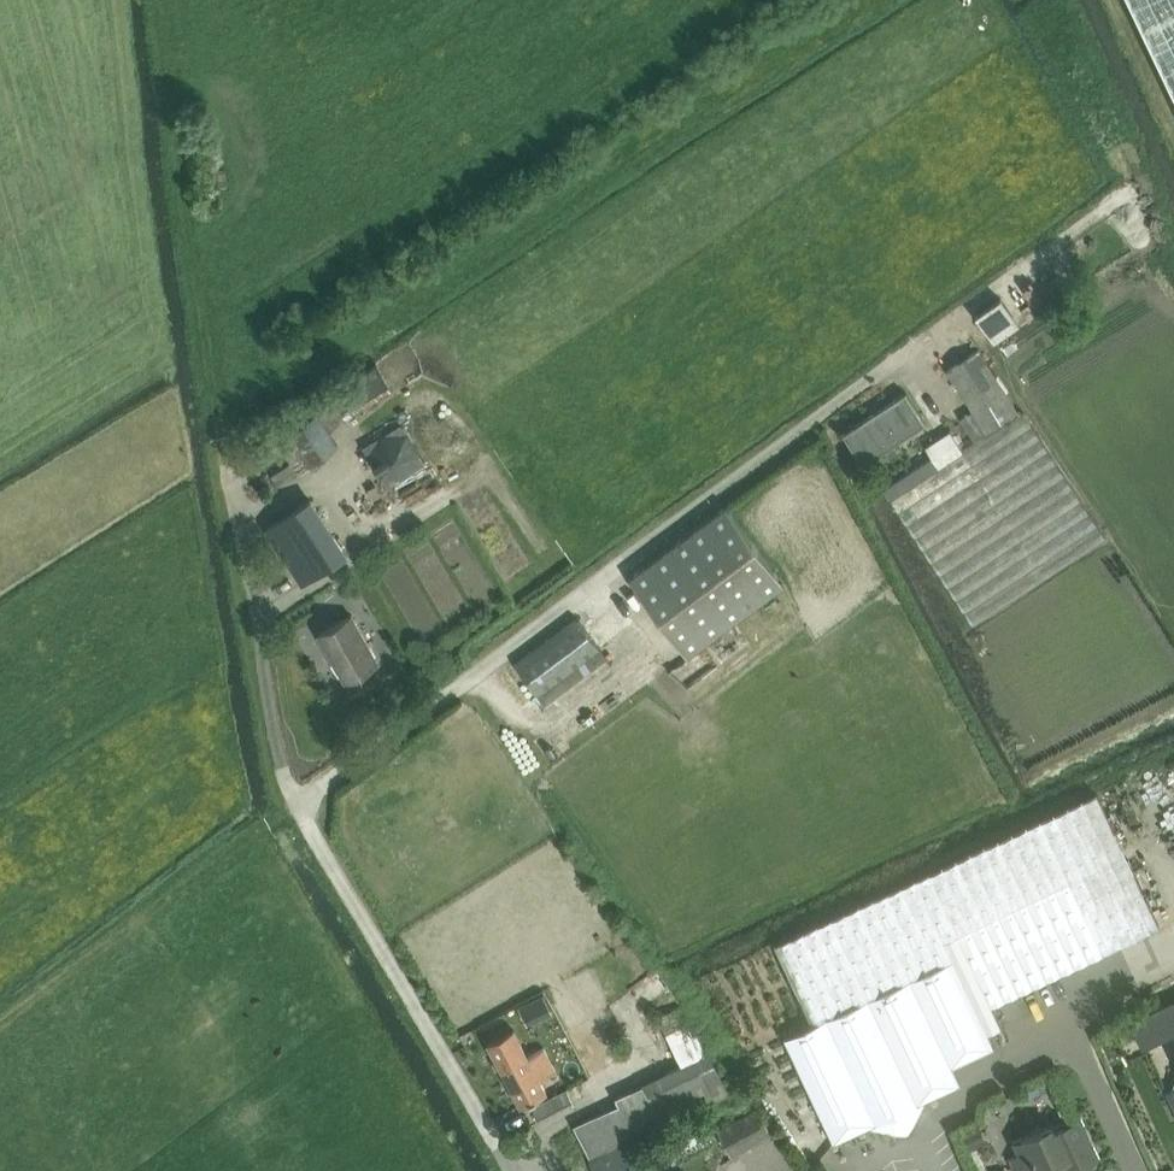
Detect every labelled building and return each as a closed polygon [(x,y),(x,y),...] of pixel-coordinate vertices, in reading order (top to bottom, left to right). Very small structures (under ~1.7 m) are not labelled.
[(1173,95),(1173,0),(1129,0),(1173,95)] [(1000,299),(975,317),(993,341),(1018,323),(1000,299)] [(978,350),(947,370),(986,432),(1017,412),(978,350)] [(394,393),(376,364),(343,384),(329,393),(347,422),(394,393)] [(864,464),(925,424),(906,395),(844,435),(864,464)] [(1106,537),(1024,412),(964,452),(950,432),(926,448),(932,457),(883,489),(973,625),(1106,537)] [(312,465),(339,447),(317,413),(275,440),(290,464),(271,476),(278,487),(312,465)] [(381,480),(407,477),(421,455),(407,433),(382,435),(367,457),(381,480)] [(310,500),(266,529),(301,584),(346,555),(310,500)] [(688,657),(785,584),(727,507),(630,579),(688,657)] [(318,635),(345,682),(378,663),(351,616),(318,635)] [(550,711),(612,665),(577,619),(515,665),(550,711)] [(514,665),(497,677),(529,722),(547,710),(514,665)] [(1097,794),(930,872),(992,1005),(1159,927),(1097,794)] [(1149,807),(1154,821),(1170,816),(1165,802),(1149,807)] [(992,1005),(930,872),(775,945),(812,1025),(784,1038),(833,1144),(875,1124),(879,1131),(909,1138),(922,1110),(919,1104),(961,1084),(953,1066),(994,1047),(988,1033),(1002,1026),(992,1005)] [(667,1127),(665,1124),(731,1093),(709,1052),(708,1053),(692,1021),(666,1035),(682,1065),(641,1084),(642,1086),(615,1098),(619,1105),(573,1126),(590,1160),(588,1160),(593,1170),(629,1170),(626,1166),(640,1159),(633,1145),(668,1129),(667,1127)] [(545,1049),(543,1049),(528,1058),(513,1031),(487,1044),(520,1106),(546,1092),(539,1080),(557,1071),(545,1050),(545,1049)] [(546,1044),(558,1067),(576,1058),(563,1035),(546,1044)] [(536,1124),(575,1104),(567,1088),(528,1109),(536,1124)] [(773,1136),(758,1108),(717,1130),(732,1158),(773,1136)] [(649,1140),(655,1153),(704,1129),(698,1117),(649,1140)] [(1017,1155),(1007,1159),(1013,1170),(1044,1170),(1064,1162),(1068,1170),(1074,1170),(1100,1159),(1081,1117),(1054,1130),(1052,1124),(1012,1143),(1017,1155)]
